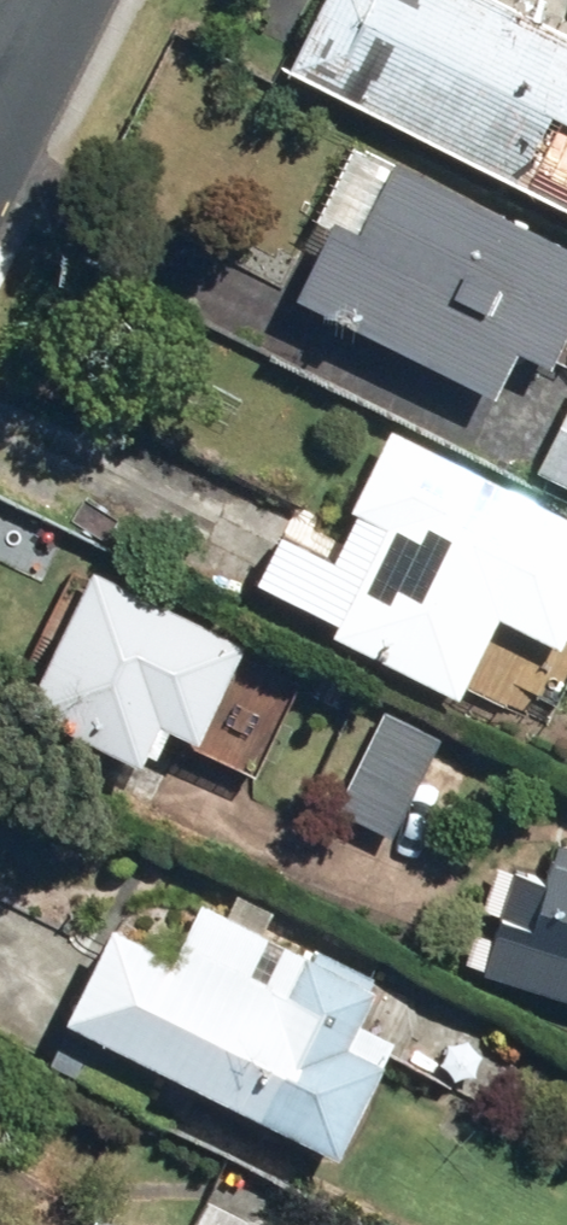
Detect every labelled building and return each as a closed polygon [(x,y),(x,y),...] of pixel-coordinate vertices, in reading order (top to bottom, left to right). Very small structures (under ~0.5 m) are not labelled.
[(278,75),(566,217),(566,39),(489,0),(315,0),(278,75)] [(337,164),(272,307),(516,417),(566,305),(566,268),(337,164)] [(534,479),(566,496),(566,416),(534,479)] [(482,621),(544,656),(563,623),(566,625),(566,624),(566,528),(374,437),(336,517),(369,533),(315,633),(440,700),(482,621)] [(122,762),(140,729),(177,748),(227,655),(192,636),(193,634),(80,572),(10,701),(122,762)] [(380,711),(326,811),(381,841),(435,742),(380,711)] [(475,978),(566,1008),(566,863),(518,847),(475,978)] [(193,908),(171,957),(96,923),(45,1033),(331,1165),(375,1070),(334,1051),(364,987),(193,908)]
